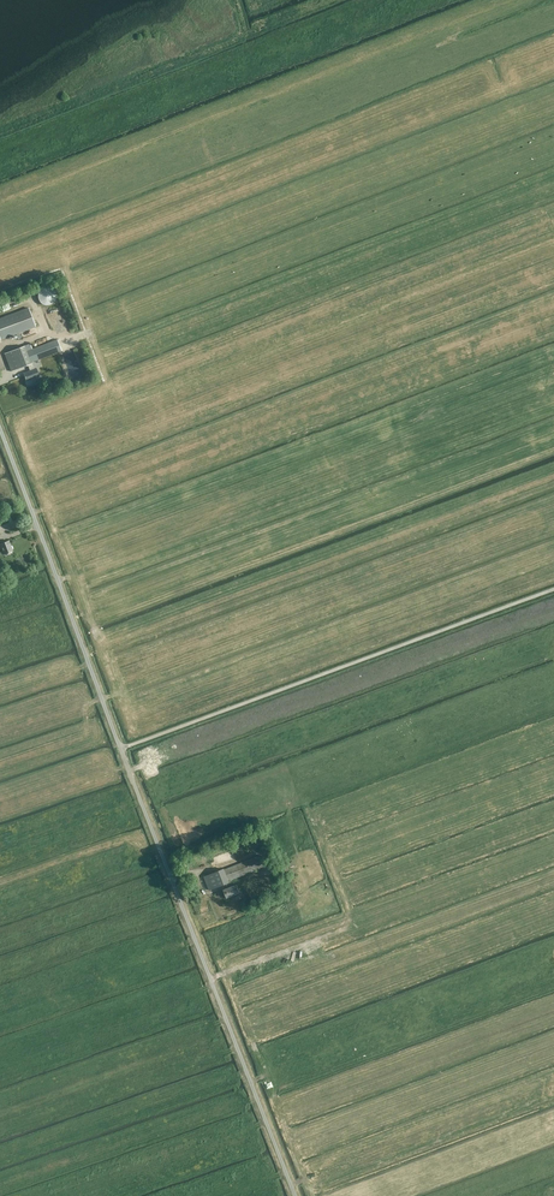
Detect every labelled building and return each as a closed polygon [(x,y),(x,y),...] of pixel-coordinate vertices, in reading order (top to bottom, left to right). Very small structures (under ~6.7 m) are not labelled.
[(45,286),(44,287),(42,287),(41,288),(40,289),(39,290),(38,292),(38,293),(37,295),(37,296),(38,298),(38,299),(39,301),(40,302),(41,303),(42,304),(44,305),(45,305),(47,305),(48,305),(50,305),(51,304),(52,303),(53,302),(54,301),(55,300),(56,298),(56,297),(56,295),(56,293),(55,292),(54,291),(54,289),(52,288),(51,288),(50,287),(48,286),(47,286),(45,286)] [(14,306),(12,300),(0,305),(0,311),(14,306)] [(0,318),(0,340),(35,326),(28,307),(0,318)] [(30,343),(4,353),(11,371),(28,365),(30,370),(23,373),(26,381),(39,376),(36,368),(34,369),(32,362),(62,351),(57,339),(32,349),(30,343)] [(13,550),(8,540),(0,543),(0,545),(1,547),(0,548),(0,553),(3,552),(4,554),(13,550)] [(227,897),(239,892),(236,884),(232,885),(230,880),(263,866),(259,855),(224,868),(204,876),(209,890),(226,883),(228,887),(224,889),(227,897)]
